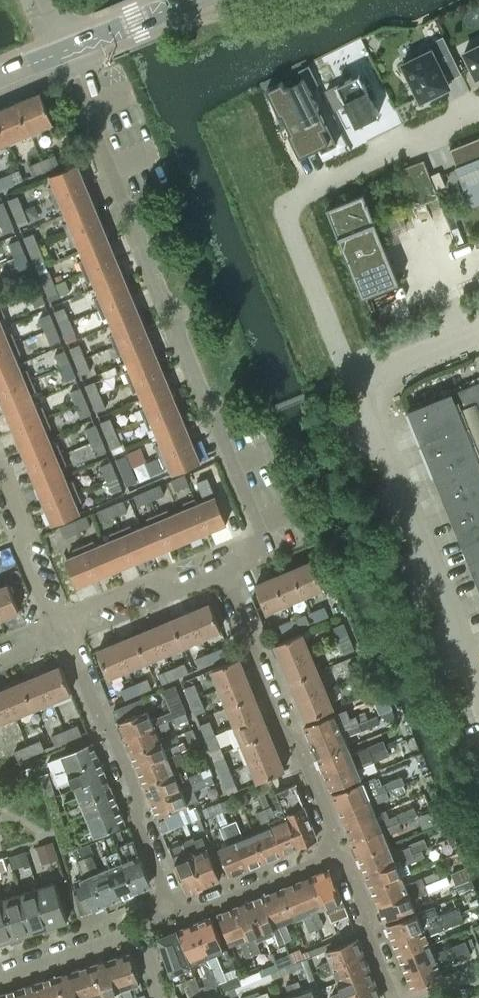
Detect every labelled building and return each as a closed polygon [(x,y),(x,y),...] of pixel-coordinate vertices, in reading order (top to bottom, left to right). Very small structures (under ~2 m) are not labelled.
[(431,49),(402,63),(421,100),(423,99),(424,102),(439,94),(438,92),(440,90),(440,89),(441,88),(447,85),(449,84),(447,80),(441,68),(455,61),(443,35),(428,43),(431,49)] [(464,51),(476,77),(478,75),(478,44),(464,51)] [(360,74),(326,90),(335,108),(346,102),(357,124),(379,113),(372,98),(375,97),(371,88),(367,89),(360,74)] [(280,82),(267,88),(280,115),(282,114),(291,132),(289,133),(300,156),(319,147),(322,152),(337,144),(304,77),(285,86),(282,81),(280,82)] [(29,97),(17,102),(30,133),(54,123),(40,92),(36,94),(36,92),(29,95),(29,97)] [(30,133),(17,102),(14,103),(14,101),(7,104),(7,106),(0,109),(0,123),(8,142),(30,133)] [(449,149),(456,165),(464,186),(465,186),(470,198),(478,194),(478,137),(449,149)] [(55,155),(42,160),(46,170),(59,164),(55,155)] [(46,170),(42,160),(29,166),(33,175),(46,170)] [(48,187),(52,197),(85,183),(77,164),(50,176),(54,184),(48,187)] [(439,171),(430,175),(436,189),(445,185),(439,171)] [(0,178),(0,187),(1,189),(14,183),(10,174),(0,178)] [(431,178),(418,183),(426,201),(439,196),(431,178)] [(93,201),(85,183),(52,197),(56,207),(62,205),(65,213),(93,201)] [(338,236),(376,222),(368,204),(369,203),(368,201),(367,201),(364,193),(360,194),(343,201),(342,199),(341,199),(342,202),(337,204),(336,201),(335,202),(336,204),(327,208),(338,236)] [(8,200),(14,212),(23,208),(18,196),(8,200)] [(100,220),(93,201),(65,213),(69,221),(63,224),(67,234),(100,220)] [(8,215),(3,202),(0,203),(0,218),(8,215)] [(23,208),(14,212),(19,225),(29,221),(23,208)] [(0,218),(0,221),(4,232),(14,228),(8,215),(0,218)] [(108,238),(100,220),(67,234),(72,244),(77,242),(81,250),(108,238)] [(400,282),(376,222),(338,236),(362,297),(400,282)] [(29,250),(39,246),(34,233),(24,237),(29,250)] [(116,257),(108,238),(81,250),(84,258),(79,261),(83,270),(116,257)] [(9,243),(14,256),(24,252),(19,239),(9,243)] [(35,263),(44,259),(39,246),(29,250),(35,263)] [(24,252),(14,256),(15,257),(18,265),(20,269),(29,265),(24,252)] [(15,257),(9,260),(12,268),(18,265),(15,257)] [(123,275),(116,257),(83,270),(87,281),(93,279),(96,287),(123,275)] [(39,274),(45,287),(54,283),(49,270),(39,274)] [(131,294),(123,275),(96,287),(100,295),(94,298),(98,307),(131,294)] [(30,293),(39,289),(34,276),(24,280),(30,293)] [(54,283),(45,287),(50,300),(60,296),(54,283)] [(39,289),(30,293),(35,306),(45,302),(39,289)] [(139,312),(131,294),(98,307),(103,318),(108,316),(111,324),(139,312)] [(55,311),(60,324),(70,320),(64,307),(55,311)] [(146,331),(139,312),(111,324),(115,332),(109,335),(114,344),(146,331)] [(40,317),(45,330),(55,326),(49,313),(40,317)] [(70,320),(60,324),(66,337),(75,333),(70,320)] [(16,341),(12,331),(6,333),(3,325),(0,326),(0,348),(16,341)] [(55,326),(45,330),(50,343),(60,339),(55,326)] [(154,349),(146,331),(114,344),(118,355),(123,353),(127,360),(154,349)] [(0,348),(0,370),(18,362),(15,354),(21,351),(16,341),(0,348)] [(70,348),(75,361),(85,357),(80,344),(70,348)] [(162,368),(154,349),(127,360),(130,369),(125,371),(129,381),(162,368)] [(60,367),(70,363),(65,350),(55,354),(60,367)] [(85,357),(75,361),(81,374),(90,370),(85,357)] [(32,378),(28,368),(21,371),(18,362),(0,370),(0,391),(32,378)] [(75,376),(70,363),(60,367),(66,380),(75,376)] [(169,386),(162,368),(129,381),(133,392),(139,389),(142,398),(169,386)] [(32,378),(0,391),(0,396),(6,411),(33,399),(30,391),(36,388),(32,378)] [(85,385),(91,398),(100,394),(95,381),(85,385)] [(478,420),(478,381),(408,409),(422,443),(478,420)] [(177,405),(169,386),(142,398),(146,406),(140,408),(144,418),(177,405)] [(70,391),(76,404),(85,400),(80,387),(70,391)] [(106,407),(100,394),(91,398),(96,411),(106,407)] [(6,411),(14,429),(47,415),(43,405),(37,408),(33,399),(6,411)] [(91,413),(85,400),(76,404),(81,417),(91,413)] [(185,423),(177,405),(144,418),(149,429),(154,426),(158,435),(185,423)] [(14,429),(21,447),(49,436),(45,428),(51,425),(47,415),(14,429)] [(101,422),(106,435),(116,431),(110,418),(101,422)] [(478,458),(478,420),(422,443),(435,476),(478,458)] [(193,442),(185,423),(158,435),(161,443),(155,445),(160,456),(193,442)] [(91,441),(101,437),(95,424),(86,428),(91,441)] [(116,431),(106,435),(112,448),(121,444),(116,431)] [(21,447),(29,466),(63,452),(58,442),(52,444),(49,436),(21,447)] [(106,450),(101,437),(91,441),(96,454),(106,450)] [(193,442),(160,456),(164,466),(169,463),(173,473),(201,461),(193,442)] [(29,466),(37,484),(64,473),(61,465),(67,462),(63,452),(29,466)] [(116,459),(122,472),(131,468),(126,455),(116,459)] [(478,497),(478,458),(435,476),(448,509),(478,497)] [(106,478),(116,474),(111,461),(101,465),(106,478)] [(137,481),(131,468),(122,472),(127,485),(137,481)] [(37,484),(44,503),(78,489),(74,479),(67,481),(64,473),(37,484)] [(121,487),(116,474),(106,478),(112,491),(121,487)] [(176,490),(189,484),(185,475),(172,480),(176,490)] [(194,498),(208,530),(227,523),(208,477),(197,481),(202,494),(194,498)] [(160,485),(147,491),(151,500),(164,495),(160,485)] [(82,499),(78,489),(44,503),(53,523),(80,512),(76,502),(82,499)] [(139,505),(151,500),(147,491),(134,496),(139,505)] [(478,535),(478,497),(448,509),(462,542),(478,535)] [(190,538),(208,530),(194,498),(184,502),(186,507),(178,511),(190,538)] [(123,501),(111,506),(115,516),(127,510),(123,501)] [(102,521),(115,516),(111,506),(98,511),(102,521)] [(171,546),(190,538),(178,511),(170,514),(168,508),(158,513),(171,546)] [(153,554),(171,546),(158,513),(147,517),(149,523),(141,526),(153,554)] [(87,516),(74,521),(78,531),(91,526),(87,516)] [(78,531),(74,521),(61,527),(65,536),(78,531)] [(134,561),(153,554),(141,526),(133,530),(131,524),(120,528),(134,561)] [(116,569),(134,561),(120,528),(110,533),(112,538),(104,542),(116,569)] [(478,574),(478,535),(462,542),(475,575),(478,574)] [(97,577),(116,569),(104,542),(96,545),(94,539),(84,544),(97,577)] [(97,577),(84,544),(73,548),(76,554),(66,557),(78,585),(97,577)] [(294,568),(305,594),(323,586),(313,560),(294,568)] [(305,594),(294,568),(276,576),(287,601),(305,594)] [(287,601),(276,576),(256,584),(267,610),(287,601)] [(1,617),(20,610),(9,584),(0,587),(0,615),(1,617)] [(191,611),(202,637),(221,629),(210,603),(191,611)] [(324,605),(311,611),(315,620),(328,615),(324,605)] [(191,611),(173,618),(184,644),(202,637),(191,611)] [(306,613),(293,618),(297,628),(310,623),(306,613)] [(184,644),(173,618),(155,626),(165,652),(184,644)] [(284,633),(297,628),(293,618),(280,624),(284,633)] [(339,639),(349,635),(343,622),(334,626),(339,639)] [(155,626),(136,634),(147,660),(165,652),(155,626)] [(276,643),(284,662),(310,651),(302,632),(276,643)] [(136,634),(117,642),(128,668),(147,660),(136,634)] [(349,635),(339,639),(344,652),(354,648),(349,635)] [(109,675),(128,668),(117,642),(98,650),(109,675)] [(221,647),(209,652),(213,662),(225,656),(221,647)] [(317,670),(310,651),(284,662),(291,680),(317,670)] [(213,662),(209,652),(196,657),(200,667),(213,662)] [(221,687),(246,676),(239,657),(213,668),(221,687)] [(354,677),(364,673),(359,660),(349,664),(354,677)] [(184,662),(171,667),(175,677),(188,672),(184,662)] [(61,665),(42,673),(53,699),(71,691),(61,665)] [(175,677),(171,667),(159,673),(163,682),(175,677)] [(291,680),(299,699),(325,688),(317,670),(291,680)] [(23,681),(34,707),(53,699),(42,673),(23,681)] [(364,673),(354,677),(360,690),(369,686),(364,673)] [(221,687),(228,706),(254,695),(246,676),(221,687)] [(147,678),(134,683),(138,693),(151,687),(147,678)] [(23,681),(5,689),(16,714),(34,707),(23,681)] [(138,693),(134,683),(122,688),(126,698),(138,693)] [(191,700),(200,696),(195,683),(185,687),(191,700)] [(333,708),(325,688),(299,699),(307,718),(333,708)] [(16,714),(5,689),(0,691),(0,721),(16,714)] [(118,721),(125,737),(167,719),(174,717),(185,712),(176,689),(164,693),(171,710),(152,718),(148,709),(118,721)] [(228,706),(236,724),(262,714),(254,695),(228,706)] [(205,709),(200,696),(191,700),(196,713),(205,709)] [(305,725),(312,741),(377,714),(374,707),(339,721),(335,712),(305,725)] [(187,718),(185,712),(174,717),(176,722),(187,718)] [(236,724),(243,743),(269,732),(262,714),(236,724)] [(312,741),(318,757),(348,744),(345,735),(379,721),(377,714),(312,741)] [(131,753),(161,740),(157,731),(170,726),(167,719),(125,737),(131,753)] [(200,724),(206,737),(215,733),(210,720),(200,724)] [(78,724),(65,729),(69,739),(82,733),(78,724)] [(56,744),(69,739),(65,729),(52,735),(56,744)] [(243,743),(251,761),(277,751),(269,732),(243,743)] [(221,746),(215,733),(206,737),(211,750),(221,746)] [(41,739),(28,745),(32,754),(45,749),(41,739)] [(138,768),(180,751),(186,748),(183,742),(165,749),(161,740),(131,753),(138,768)] [(318,757),(325,772),(387,747),(384,740),(352,753),(348,744),(318,757)] [(55,777),(99,759),(93,742),(63,754),(66,763),(51,769),(55,777)] [(198,743),(190,746),(193,755),(201,752),(198,743)] [(19,760),(32,754),(28,745),(15,750),(19,760)] [(389,754),(387,747),(325,772),(331,788),(361,776),(358,767),(389,754)] [(180,751),(138,768),(144,784),(174,771),(186,766),(180,751)] [(285,770),(277,751),(251,761),(259,780),(285,770)] [(216,761),(221,774),(230,770),(225,757),(216,761)] [(99,759),(55,777),(58,785),(73,779),(76,787),(106,774),(99,759)] [(14,776),(21,772),(21,771),(32,766),(30,762),(21,765),(14,767),(14,768),(0,774),(0,783),(15,781),(14,776)] [(40,775),(42,782),(50,779),(46,763),(37,765),(39,770),(36,771),(37,776),(40,775)] [(236,783),(230,770),(221,774),(226,787),(236,783)] [(202,778),(202,777),(200,771),(178,780),(174,771),(144,784),(151,800),(202,778)] [(106,774),(76,787),(79,794),(64,800),(67,808),(112,790),(106,774)] [(210,774),(202,777),(202,778),(151,800),(157,815),(200,798),(196,789),(213,781),(210,774)] [(363,781),(333,793),(340,809),(400,784),(403,783),(400,776),(379,784),(376,775),(363,781)] [(42,782),(47,798),(55,795),(50,779),(42,782)] [(277,790),(288,818),(289,818),(300,846),(317,838),(295,783),(277,790)] [(340,809),(346,825),(376,812),(373,804),(403,791),(400,784),(340,809)] [(89,818),(119,806),(112,790),(67,808),(71,817),(86,810),(89,818)] [(265,808),(264,808),(282,853),(300,846),(289,818),(288,818),(278,822),(266,792),(258,790),(257,790),(265,808)] [(47,798),(52,815),(60,812),(55,795),(47,798)] [(226,813),(234,810),(229,797),(221,801),(226,813)] [(205,815),(214,812),(216,817),(225,814),(220,801),(202,808),(205,815)] [(119,806),(89,818),(92,826),(77,832),(81,841),(125,822),(119,806)] [(196,806),(178,813),(182,822),(196,817),(200,815),(196,806)] [(427,812),(431,824),(442,819),(446,818),(441,806),(437,808),(427,812)] [(346,825),(353,840),(400,821),(417,813),(414,807),(389,817),(385,808),(376,812),(346,825)] [(265,860),(282,853),(264,808),(257,811),(264,828),(254,832),(265,860)] [(52,815),(56,832),(65,828),(60,812),(52,815)] [(182,822),(178,813),(165,818),(169,828),(182,822)] [(200,815),(196,817),(200,829),(204,827),(200,815)] [(247,867),(265,860),(254,832),(243,837),(236,820),(229,823),(247,867)] [(400,821),(353,840),(359,856),(389,844),(386,835),(403,828),(400,821)] [(230,874),(247,867),(229,823),(222,825),(229,842),(218,847),(230,874)] [(70,845),(65,828),(56,832),(61,848),(70,845)] [(119,830),(112,832),(117,845),(118,845),(125,860),(123,860),(135,891),(151,885),(132,839),(125,842),(119,830)] [(107,867),(120,898),(135,891),(123,860),(125,860),(118,845),(117,845),(112,832),(104,836),(110,852),(102,855),(107,867)] [(193,836),(183,840),(189,855),(191,854),(204,885),(220,878),(207,847),(202,835),(194,839),(193,836)] [(424,838),(409,844),(412,851),(427,846),(424,838)] [(189,855),(183,840),(169,846),(188,891),(204,885),(191,854),(189,855)] [(55,852),(52,841),(37,846),(41,857),(55,852)] [(104,904),(120,898),(107,867),(99,870),(92,853),(94,852),(90,841),(80,845),(104,904)] [(359,856),(365,871),(412,852),(410,845),(392,852),(389,844),(359,856)] [(80,914),(104,904),(80,845),(73,848),(84,876),(76,879),(81,891),(74,894),(80,914)] [(412,852),(365,871),(372,887),(402,875),(411,871),(408,862),(415,859),(424,855),(421,848),(412,852)] [(28,862),(24,851),(11,855),(15,867),(28,862)] [(325,904),(325,905),(328,912),(345,905),(330,868),(314,875),(325,904)] [(437,870),(424,876),(426,883),(440,877),(437,870)] [(325,904),(314,875),(298,881),(317,928),(324,925),(317,908),(325,905),(325,904)] [(372,887),(378,903),(425,883),(422,876),(405,883),(402,875),(372,887)] [(425,883),(378,903),(385,919),(415,906),(411,897),(428,890),(442,885),(440,877),(425,883)] [(55,881),(37,887),(52,931),(58,929),(56,923),(68,919),(55,881)] [(317,928),(298,881),(282,887),(294,917),(302,914),(309,931),(317,928)] [(45,933),(52,931),(37,887),(20,892),(33,931),(44,927),(45,933)] [(294,917),(282,887),(266,894),(285,941),(292,938),(285,921),(294,917)] [(33,931),(20,892),(3,898),(18,942),(24,940),(22,934),(33,931)] [(285,941),(266,894),(250,900),(266,939),(275,936),(278,943),(285,941)] [(0,899),(0,942),(9,939),(11,944),(18,942),(3,898),(0,899)] [(235,906),(254,953),(261,950),(258,943),(266,939),(250,900),(235,906)] [(387,924),(393,940),(462,912),(459,905),(435,915),(432,905),(387,924)] [(254,953),(235,906),(218,913),(231,943),(240,939),(247,956),(254,953)] [(462,912),(393,940),(400,956),(430,944),(426,935),(465,919),(462,912)] [(211,916),(195,922),(216,972),(222,990),(224,989),(234,985),(235,986),(242,984),(239,978),(240,978),(235,967),(224,971),(216,952),(224,949),(211,916)] [(201,985),(203,991),(206,997),(223,991),(222,990),(216,972),(195,922),(180,928),(193,962),(201,958),(211,982),(201,985)] [(196,975),(177,930),(159,937),(175,984),(196,975)] [(339,938),(341,943),(358,937),(355,931),(339,938)] [(320,963),(322,969),(364,952),(358,937),(341,943),(326,949),(330,959),(320,963)] [(339,938),(323,944),(325,950),(326,949),(341,943),(339,938)] [(400,956),(406,972),(467,947),(464,940),(434,953),(430,944),(400,956)] [(325,950),(323,944),(307,951),(310,956),(325,950)] [(470,954),(467,947),(406,972),(412,985),(417,987),(443,976),(439,967),(470,954)] [(302,959),(308,957),(310,956),(307,951),(302,953),(300,948),(290,952),(294,963),(302,959)] [(111,958),(124,997),(146,997),(144,994),(134,997),(129,985),(140,981),(130,952),(111,958)] [(278,969),(287,966),(294,963),(290,952),(280,957),(282,961),(276,963),(278,969)] [(335,971),(339,980),(370,967),(364,952),(322,969),(325,975),(335,971)] [(308,957),(302,959),(304,964),(307,974),(313,972),(308,957)] [(111,958),(93,964),(103,993),(112,990),(115,997),(124,997),(111,958)] [(302,959),(294,963),(287,966),(288,971),(304,964),(302,959)] [(263,975),(272,972),(278,969),(276,963),(260,970),(263,975)] [(75,970),(84,997),(93,997),(93,996),(103,993),(93,964),(75,970)] [(278,969),(272,972),(273,977),(288,971),(287,966),(278,969)] [(334,997),(338,997),(376,982),(370,967),(339,980),(342,989),(332,993),(334,997)] [(75,970),(57,976),(64,997),(84,997),(75,970)] [(260,970),(240,978),(239,978),(242,984),(256,978),(263,975),(260,970)] [(272,972),(263,975),(256,978),(258,983),(273,977),(272,972)] [(312,987),(312,989),(318,987),(313,972),(307,974),(312,987)] [(38,982),(44,997),(64,997),(57,976),(38,982)] [(256,978),(242,984),(235,986),(237,991),(237,992),(258,983),(256,978)] [(292,982),(298,997),(316,997),(312,989),(312,987),(302,990),(299,980),(292,982)] [(38,982),(20,988),(24,997),(44,997),(38,982)] [(281,997),(298,997),(292,982),(286,984),(290,995),(281,997)] [(376,982),(338,997),(380,997),(382,995),(376,982)] [(237,991),(235,986),(234,985),(224,989),(226,995),(237,991)] [(312,989),(316,997),(322,997),(318,987),(312,989)] [(20,988),(2,993),(4,997),(24,997),(20,988)]
